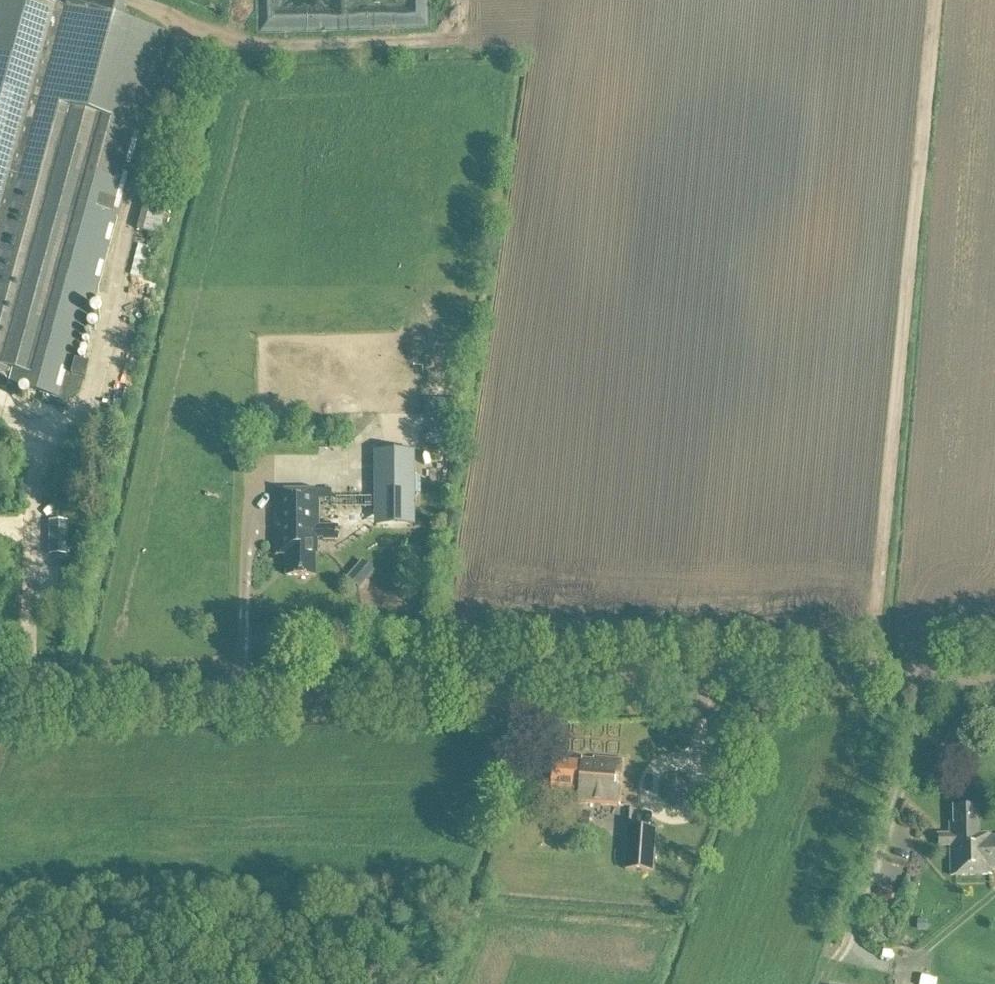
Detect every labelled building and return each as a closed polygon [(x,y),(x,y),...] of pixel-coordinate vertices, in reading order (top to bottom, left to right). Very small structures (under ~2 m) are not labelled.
[(67,402),(169,34),(51,0),(0,0),(0,384),(67,402)] [(158,235),(170,190),(155,186),(144,230),(158,235)] [(374,454),(374,523),(414,523),(414,455),(374,454)] [(316,542),(337,542),(337,528),(318,528),(318,492),(274,492),(275,557),(278,557),(278,555),(286,555),(286,578),(315,578),(315,557),(317,557),(316,542)] [(51,556),(68,556),(68,522),(52,522),(51,556)] [(357,588),(374,572),(363,561),(346,577),(357,588)] [(619,808),(623,765),(581,761),(580,765),(554,763),(551,792),(579,794),(578,805),(619,808)] [(950,878),(989,876),(989,869),(994,869),(994,839),(990,839),(990,837),(979,837),(978,810),(954,811),(954,827),(949,827),(949,837),(938,837),(938,848),(949,848),(950,878)] [(653,874),(656,831),(626,829),(624,871),(653,874)]
